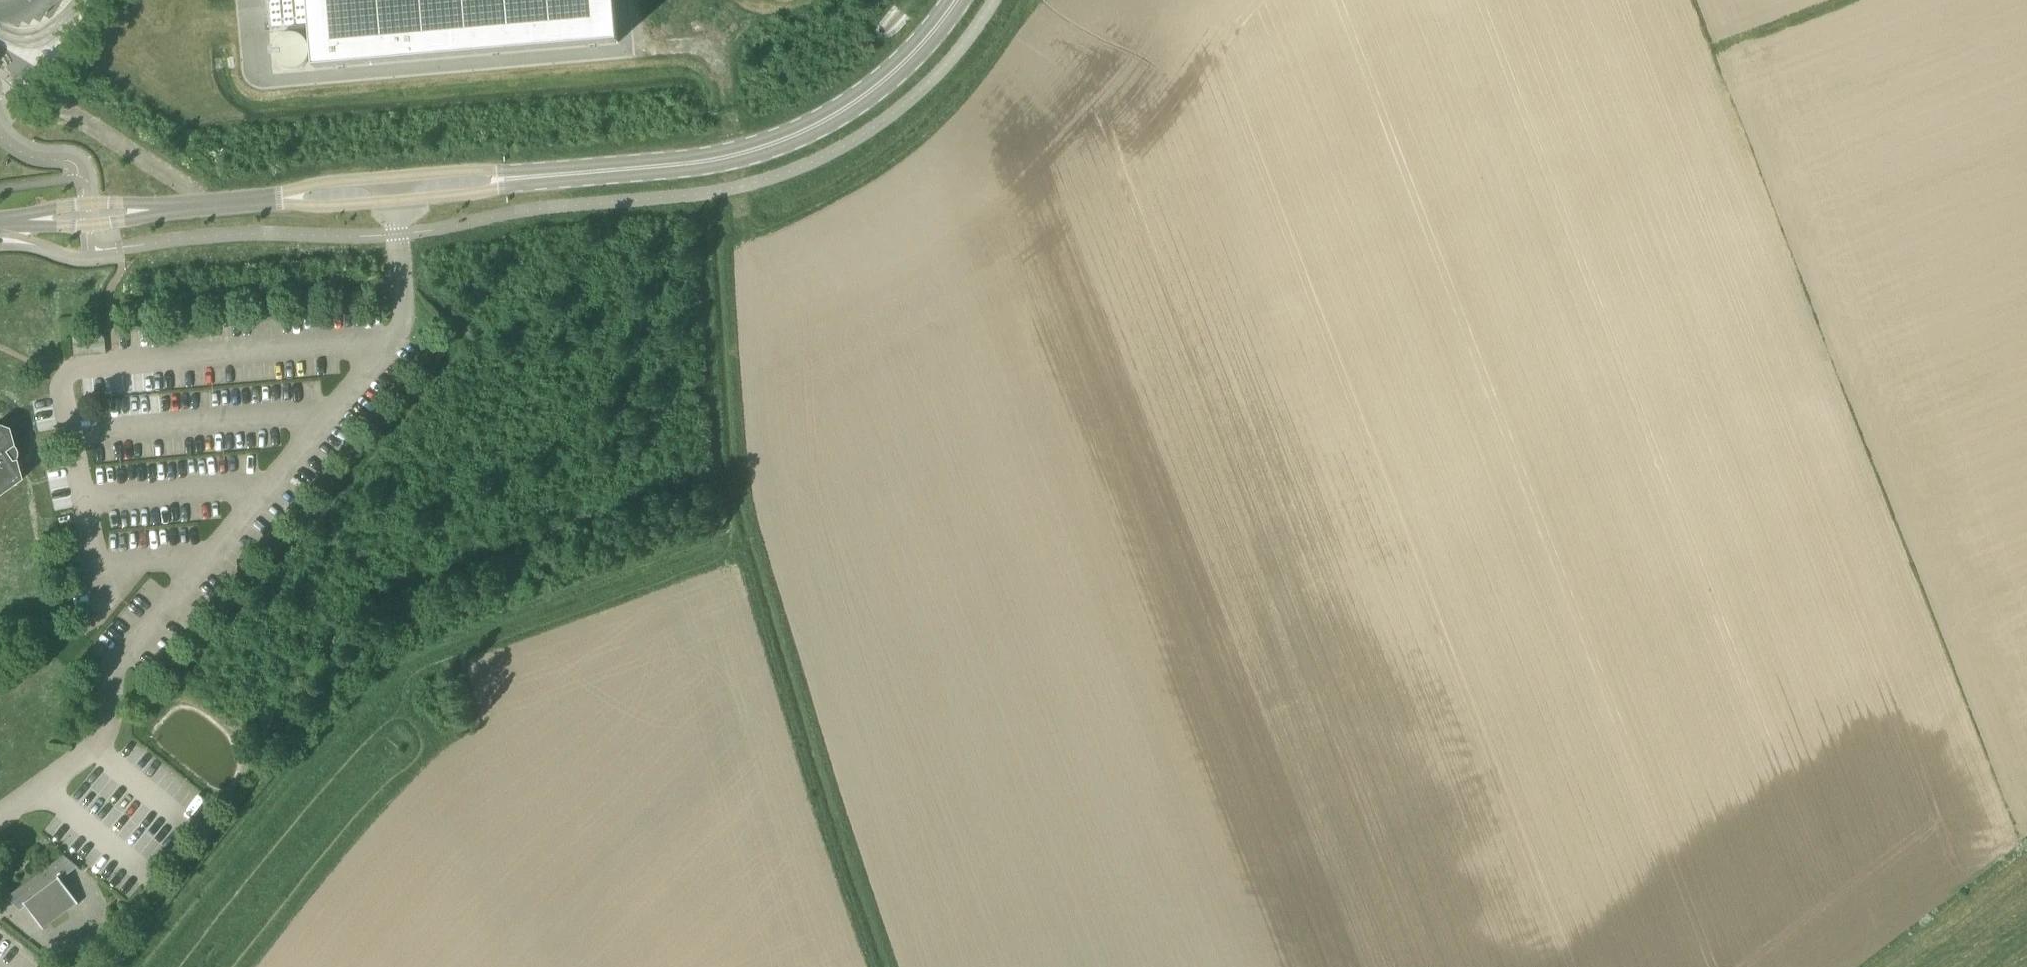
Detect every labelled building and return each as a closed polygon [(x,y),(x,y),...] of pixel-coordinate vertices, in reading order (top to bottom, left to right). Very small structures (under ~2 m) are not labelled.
[(272,33),(312,29),(315,68),(619,42),(615,0),(269,0),(272,33)] [(3,453),(11,447),(6,430),(0,428),(0,495),(19,481),(14,461),(10,462),(3,453)] [(82,871),(64,856),(2,902),(3,903),(13,896),(21,907),(24,905),(43,931),(44,930),(43,928),(76,903),(78,906),(79,905),(60,879),(76,867),(81,872),(82,871)]
